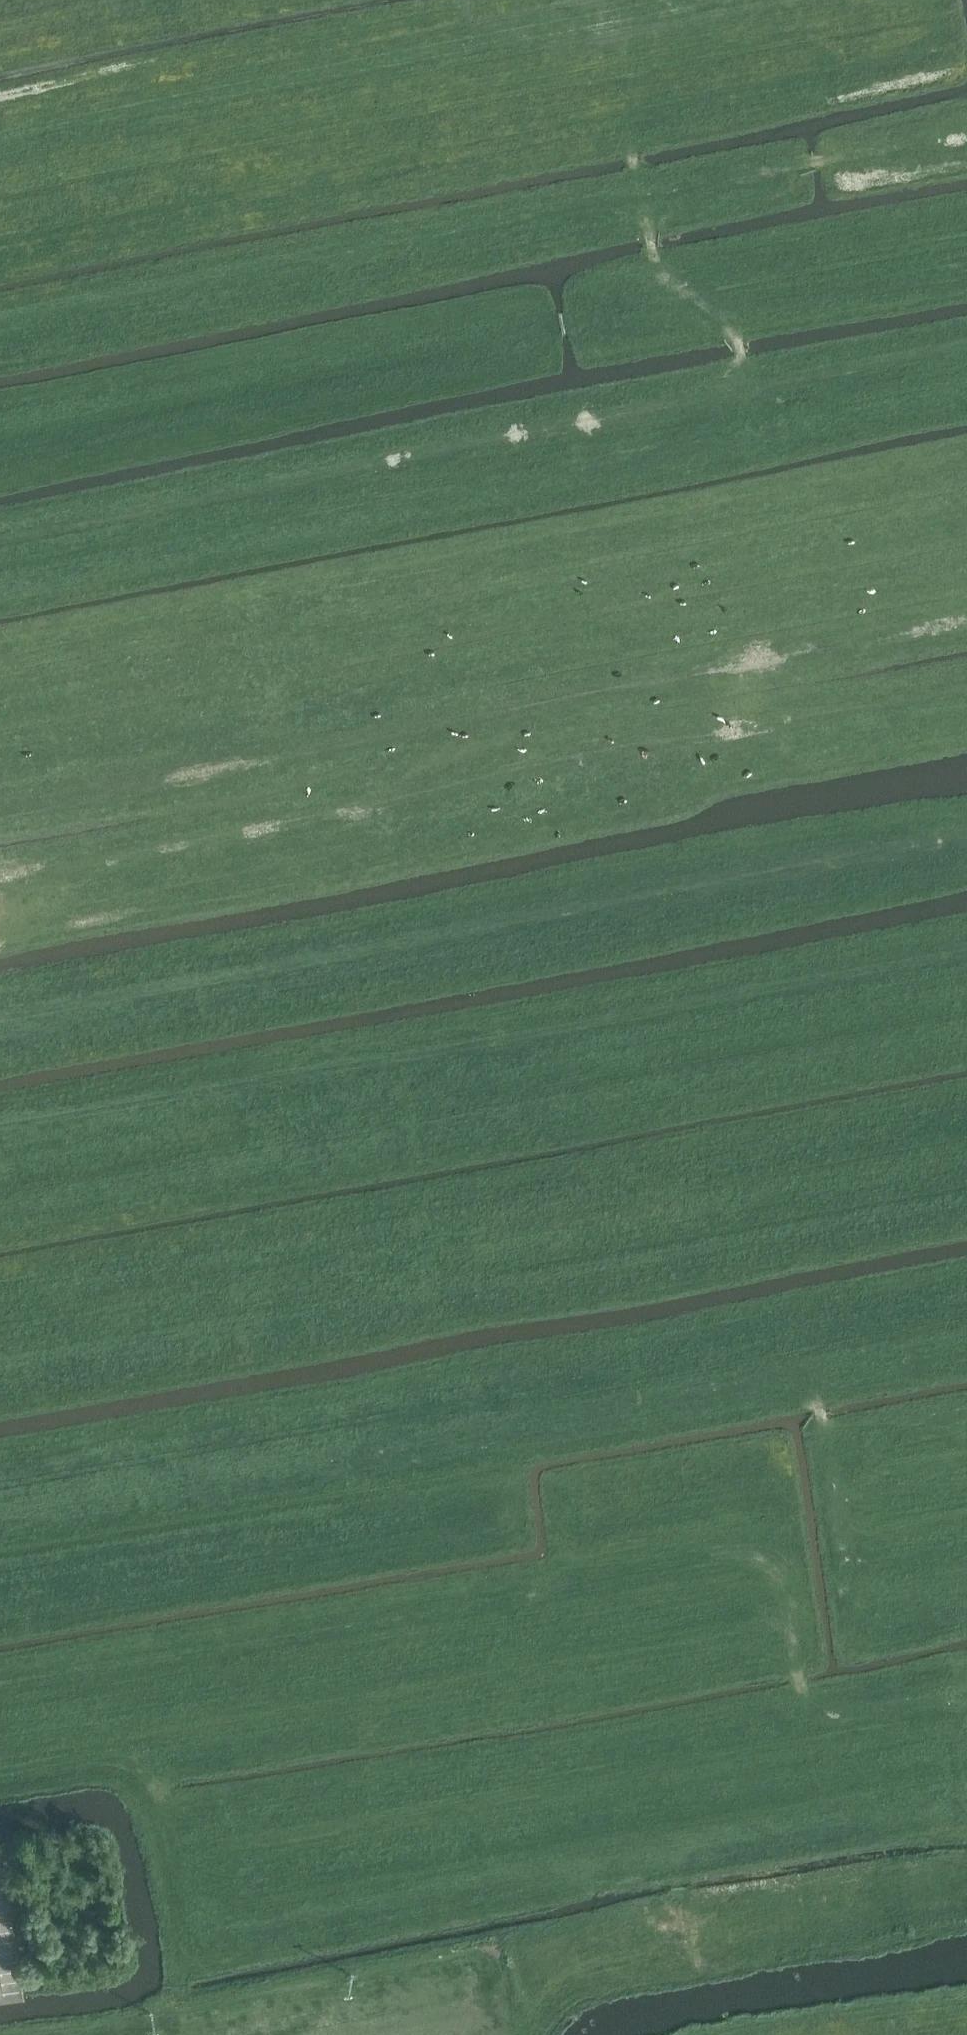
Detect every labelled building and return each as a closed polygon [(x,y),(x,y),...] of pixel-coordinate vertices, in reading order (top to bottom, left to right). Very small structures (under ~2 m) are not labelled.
[(22,1960),(10,1895),(0,1897),(0,1945),(3,1963),(22,1960)]
